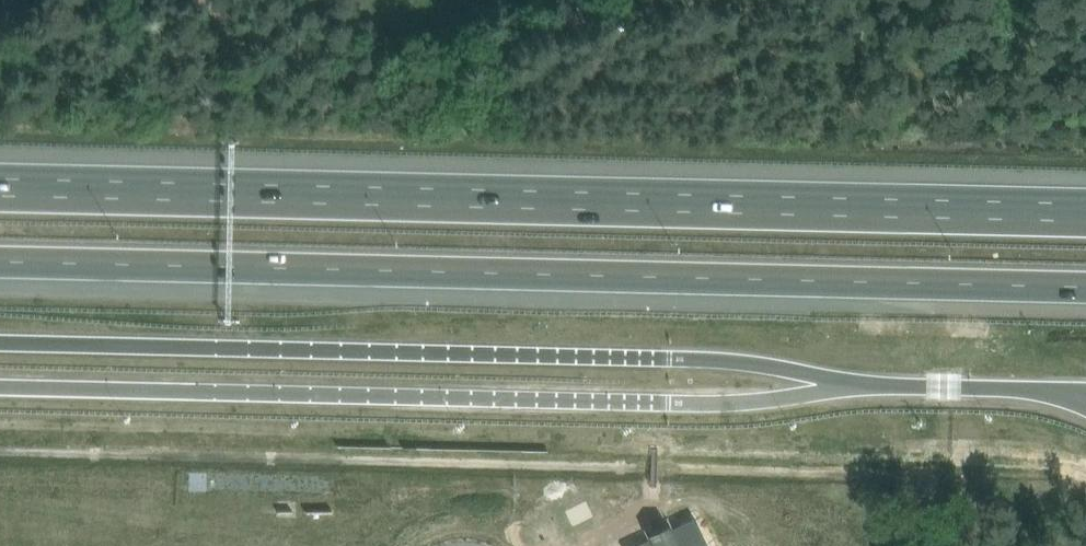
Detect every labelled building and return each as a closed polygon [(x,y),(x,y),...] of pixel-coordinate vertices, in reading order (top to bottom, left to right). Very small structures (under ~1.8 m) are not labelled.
[(639,545),(706,545),(694,520),(639,545)]
